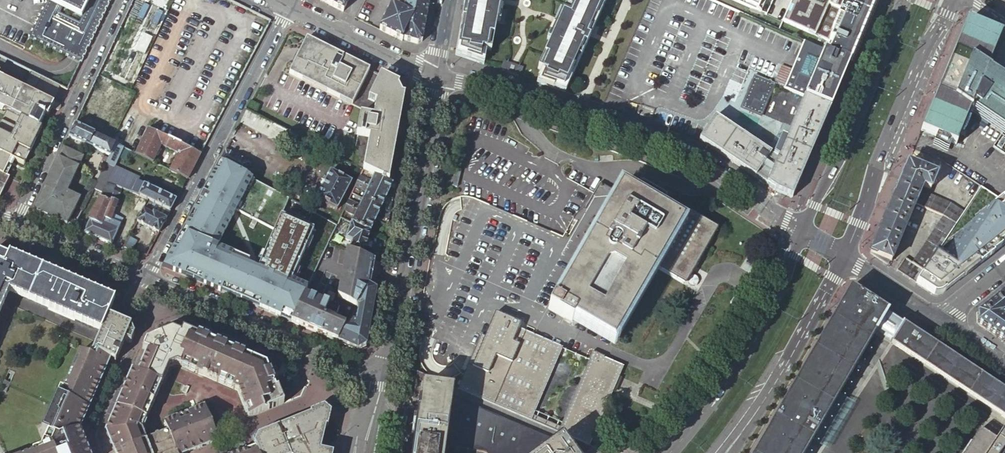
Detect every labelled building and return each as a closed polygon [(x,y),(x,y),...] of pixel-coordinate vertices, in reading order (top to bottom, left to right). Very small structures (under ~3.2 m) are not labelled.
[(47,0),(28,38),(80,62),(109,0),(46,0),(47,0)] [(74,124),(95,134),(104,138),(169,0),(133,0),(74,124)] [(148,129),(200,155),(271,21),(228,0),(206,0),(206,1),(203,0),(201,0),(197,1),(192,10),(194,14),(198,16),(197,18),(203,21),(148,129)] [(320,0),(320,1),(344,11),(348,0),(320,0)] [(406,1),(404,9),(391,4),(381,28),(404,38),(405,36),(418,39),(423,37),(430,0),(405,0),(406,1)] [(461,19),(465,20),(460,46),(457,45),(455,52),(466,56),(465,59),(479,64),(479,61),(482,50),(491,52),(494,34),(500,3),(500,0),(465,0),(461,19)] [(537,70),(546,74),(542,82),(541,85),(554,90),(556,87),(566,90),(569,83),(566,82),(577,58),(580,59),(590,36),(592,33),(594,26),(591,24),(593,21),(601,3),(593,0),(577,0),(573,8),(572,10),(565,6),(560,19),(557,24),(546,51),(537,70)] [(782,19),(812,32),(803,43),(848,63),(857,40),(867,17),(829,0),(791,0),(782,19)] [(867,17),(874,0),(829,0),(867,17)] [(1003,84),(984,72),(999,37),(966,24),(922,132),(923,133),(926,134),(954,145),(968,111),(972,113),(988,124),(1004,136),(1004,86),(1003,84)] [(397,87),(399,84),(306,38),(289,73),(362,110),(361,115),(360,115),(356,135),(357,135),(352,164),(359,168),(362,170),(374,175),(388,182),(404,95),(401,95),(397,87)] [(802,98),(828,109),(839,84),(848,63),(803,43),(792,69),(791,71),(784,89),(783,90),(802,98)] [(30,72),(23,88),(0,77),(0,106),(7,109),(5,111),(0,122),(0,197),(9,178),(3,175),(11,159),(21,164),(39,127),(45,115),(41,113),(48,101),(51,102),(49,107),(56,110),(57,110),(58,110),(59,109),(60,108),(61,107),(61,106),(61,105),(60,105),(60,104),(59,103),(53,100),(59,87),(30,72)] [(761,117),(774,85),(770,83),(754,77),(741,109),(761,117)] [(699,141),(708,147),(775,192),(791,198),(813,146),(828,109),(802,98),(782,147),(778,159),(771,154),(714,118),(699,141)] [(41,113),(45,115),(49,107),(51,102),(48,101),(41,113)] [(259,106),(251,102),(246,110),(255,114),(259,106)] [(292,134),(246,110),(239,123),(285,146),(292,134)] [(988,124),(972,113),(969,121),(983,131),(988,124)] [(95,134),(74,124),(69,137),(89,146),(95,134)] [(39,127),(21,164),(24,165),(41,128),(39,127)] [(148,129),(135,154),(135,155),(153,164),(161,147),(177,155),(169,171),(187,180),(200,155),(148,129)] [(123,148),(104,138),(95,134),(89,146),(118,160),(119,159),(123,148)] [(778,159),(782,147),(776,145),(771,154),(778,159)] [(83,157),(64,147),(60,155),(54,168),(47,183),(44,188),(36,205),(35,207),(37,213),(39,213),(67,225),(81,199),(67,192),(83,157)] [(131,152),(123,148),(119,159),(126,162),(131,152)] [(249,163),(225,151),(219,162),(231,168),(250,178),(254,171),(247,167),(249,163)] [(937,174),(906,161),(893,195),(915,204),(921,189),(923,186),(931,189),(937,174)] [(231,168),(219,162),(192,212),(206,218),(208,214),(231,168)] [(138,178),(115,167),(108,182),(147,201),(170,212),(176,201),(136,182),(138,178)] [(231,168),(208,214),(259,241),(264,243),(278,217),(291,224),(294,219),(301,205),(250,178),(231,168)] [(352,182),(330,171),(316,199),(337,210),(352,182)] [(359,176),(357,182),(386,196),(392,184),(388,182),(374,175),(371,182),(359,176)] [(105,188),(107,183),(98,179),(95,183),(105,188)] [(662,203),(664,201),(667,195),(642,181),(632,197),(621,191),(619,195),(599,183),(569,235),(589,247),(557,302),(553,300),(549,307),(548,309),(569,321),(571,322),(572,322),(572,321),(574,318),(611,340),(655,265),(656,263),(683,278),(693,261),(696,262),(698,263),(705,250),(703,249),(701,248),(710,231),(662,203)] [(147,201),(108,182),(107,183),(105,188),(95,183),(92,189),(97,191),(102,192),(84,233),(111,245),(119,226),(111,222),(119,199),(125,201),(124,202),(134,207),(133,210),(141,214),(147,201)] [(366,192),(363,199),(381,208),(386,196),(357,182),(354,187),(366,192)] [(981,187),(963,212),(955,224),(951,230),(947,236),(943,243),(939,249),(934,255),(930,261),(924,271),(915,284),(931,294),(932,295),(934,295),(935,296),(936,296),(938,296),(939,295),(940,295),(941,295),(1004,243),(1004,203),(981,187)] [(92,189),(77,218),(81,220),(97,191),(92,189)] [(928,192),(921,189),(915,204),(922,207),(928,192)] [(935,195),(928,192),(922,207),(929,211),(935,195)] [(915,204),(893,195),(877,233),(868,254),(887,265),(889,262),(891,263),(915,204)] [(943,198),(935,195),(929,211),(936,214),(943,198)] [(589,247),(569,235),(564,236),(469,196),(461,196),(453,198),(446,205),(443,214),(439,224),(425,290),(424,296),(421,308),(417,328),(428,335),(421,346),(420,354),(423,364),(430,372),(437,376),(446,378),(455,376),(465,371),(480,335),(484,337),(494,315),(494,314),(495,314),(495,313),(496,313),(520,323),(522,324),(524,318),(540,325),(541,322),(548,309),(549,307),(553,300),(557,302),(589,247)] [(942,217),(952,202),(943,198),(936,214),(942,217)] [(363,199),(360,206),(348,200),(345,206),(375,220),(381,208),(363,199)] [(170,212),(147,201),(141,214),(136,222),(158,234),(170,212)] [(714,230),(664,201),(662,203),(710,231),(701,248),(703,249),(714,230)] [(949,221),(957,207),(952,202),(942,217),(949,221)] [(337,225),(301,205),(294,219),(305,224),(331,237),(337,225)] [(352,223),(370,231),(375,220),(345,206),(343,211),(355,217),(352,223)] [(955,224),(963,212),(957,207),(949,221),(955,224)] [(195,213),(180,247),(194,254),(209,219),(195,213)] [(951,230),(955,224),(949,221),(942,217),(939,222),(951,230)] [(77,218),(72,228),(76,229),(81,220),(77,218)] [(370,231),(352,223),(351,222),(345,240),(351,242),(349,250),(348,251),(362,256),(370,231)] [(947,236),(951,230),(939,222),(935,229),(947,236)] [(305,224),(282,271),(308,283),(328,244),(331,237),(305,224)] [(947,236),(935,229),(930,235),(943,243),(947,236)] [(259,241),(236,231),(230,244),(240,249),(226,276),(231,278),(223,293),(232,297),(252,254),(259,241)] [(930,235),(926,241),(939,249),(943,243),(930,235)] [(136,241),(129,237),(122,249),(130,253),(136,241)] [(922,247),(934,255),(939,249),(926,241),(922,247)] [(918,253),(930,261),(934,255),(922,247),(918,253)] [(302,295),(290,322),(313,332),(325,338),(330,340),(337,343),(368,286),(370,287),(372,274),(375,261),(346,252),(343,266),(340,279),(340,281),(337,293),(334,309),(311,299),(302,295)] [(918,267),(924,271),(930,261),(918,253),(912,263),(918,267)] [(260,257),(252,254),(232,297),(245,303),(251,290),(250,290),(253,282),(250,281),(260,257)] [(113,304),(0,255),(0,305),(6,292),(9,293),(10,290),(49,307),(48,310),(75,321),(76,318),(102,330),(108,317),(113,304)] [(896,271),(903,275),(911,263),(904,258),(896,271)] [(656,263),(655,265),(684,282),(696,262),(693,261),(683,278),(656,263)] [(903,275),(909,280),(918,267),(912,263),(911,263),(903,275)] [(273,267),(256,307),(290,322),(302,295),(308,283),(282,271),(273,267)] [(909,280),(915,284),(924,271),(918,267),(909,280)] [(368,286),(337,343),(357,352),(366,346),(376,290),(370,287),(368,286)] [(850,288),(760,442),(754,452),(805,452),(836,399),(877,329),(885,316),(887,313),(850,288)] [(976,314),(977,325),(1003,342),(1004,340),(1004,317),(1003,315),(1004,313),(1004,292),(976,314)] [(735,294),(730,303),(737,307),(742,298),(735,294)] [(465,371),(457,390),(487,403),(531,421),(562,348),(518,329),(520,325),(520,324),(520,323),(496,313),(495,313),(495,314),(494,314),(494,315),(484,337),(480,335),(465,371)] [(893,340),(901,327),(885,316),(877,329),(893,340)] [(92,354),(90,357),(80,353),(63,390),(59,388),(41,432),(47,434),(42,444),(45,445),(44,448),(33,452),(87,452),(80,437),(76,439),(73,432),(77,431),(100,378),(109,360),(113,362),(115,363),(124,341),(130,344),(134,335),(131,327),(108,317),(102,330),(92,354)] [(934,344),(903,324),(901,327),(893,340),(891,343),(911,357),(1001,416),(977,452),(1004,452),(1004,391),(934,344)] [(176,364),(189,370),(202,338),(182,330),(180,334),(172,331),(161,335),(151,338),(145,341),(143,347),(149,350),(148,352),(138,373),(132,371),(126,384),(129,386),(128,390),(124,389),(105,431),(109,440),(111,445),(114,452),(115,452),(146,441),(145,440),(141,429),(168,367),(176,364)] [(202,338),(189,370),(237,391),(248,418),(284,404),(278,391),(277,389),(275,390),(270,377),(266,366),(231,351),(202,338)] [(558,433),(589,446),(623,367),(604,358),(603,357),(592,352),(591,352),(591,353),(588,360),(589,361),(558,433)] [(405,397),(397,452),(444,452),(446,445),(450,445),(458,447),(459,447),(478,409),(479,409),(487,403),(457,390),(416,372),(413,398),(405,397)] [(589,446),(558,433),(531,421),(487,403),(479,409),(478,409),(459,447),(481,452),(483,452),(484,452),(485,452),(486,452),(605,452),(589,446)] [(176,452),(185,452),(212,442),(216,434),(214,430),(205,407),(164,423),(168,431),(167,432),(176,452)] [(320,451),(325,428),(327,428),(327,427),(330,413),(323,408),(310,413),(310,415),(258,436),(254,444),(255,447),(256,447),(258,452),(330,452),(320,451)] [(167,432),(145,440),(146,441),(115,452),(176,452),(167,432)]
